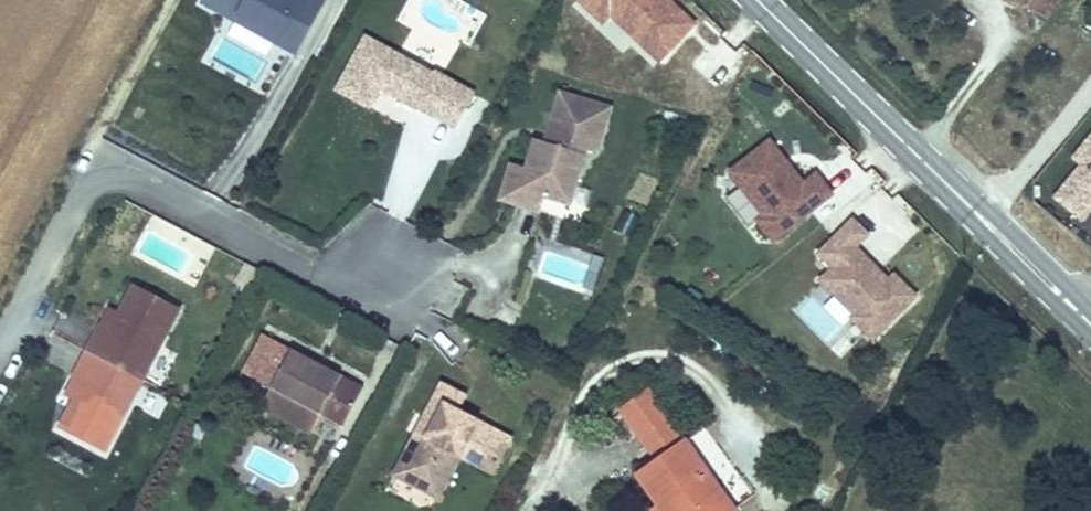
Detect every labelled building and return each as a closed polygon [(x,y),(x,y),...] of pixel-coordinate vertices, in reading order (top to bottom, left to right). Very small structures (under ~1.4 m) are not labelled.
[(195,13),(291,63),(323,2),(320,0),(202,0),(195,13)] [(1027,9),(1031,0),(1009,0),(1027,9)] [(1027,9),(1047,19),(1056,0),(1031,0),(1027,9)] [(1078,29),(1090,37),(1090,7),(1078,29)] [(360,38),(330,95),(368,116),(378,96),(455,137),(476,96),(432,72),(429,77),(360,38)] [(597,157),(610,111),(554,95),(539,148),(528,144),(520,175),(501,170),(490,209),(537,224),(543,206),(569,214),(586,160),(597,157)] [(753,215),(772,240),(835,192),(815,166),(803,176),(770,133),(727,167),(760,210),(753,215)] [(1070,160),(1079,167),(1052,201),(1083,226),(1090,216),(1090,135),(1070,160)] [(815,249),(830,263),(817,276),(852,312),(849,315),(873,338),(919,292),(895,268),(889,275),(858,245),(871,232),(852,213),(815,249)] [(84,371),(96,378),(86,395),(69,426),(114,451),(190,310),(146,286),(130,317),(120,334),(107,328),(84,371)] [(809,294),(792,312),(829,348),(847,330),(809,294)] [(117,310),(107,328),(120,334),(130,317),(117,310)] [(272,391),(321,415),(320,418),(341,428),(361,387),(259,337),(240,375),(272,391)] [(86,395),(96,378),(84,371),(75,388),(86,395)] [(432,400),(459,414),(468,396),(440,383),(432,400)] [(710,469),(657,391),(648,388),(618,407),(648,451),(653,458),(636,470),(664,510),(722,510),(725,509),(703,475),(710,469)] [(262,409),(312,434),(320,418),(321,415),(272,391),(262,409)] [(393,479),(428,496),(441,469),(446,471),(460,442),(489,456),(482,471),(494,476),(512,439),(459,414),(432,400),(393,479)] [(441,502),(461,461),(482,471),(489,456),(460,442),(446,471),(441,469),(428,496),(441,502)] [(636,470),(653,458),(648,451),(631,462),(636,470)] [(710,469),(703,475),(725,509),(734,503),(710,469)]
